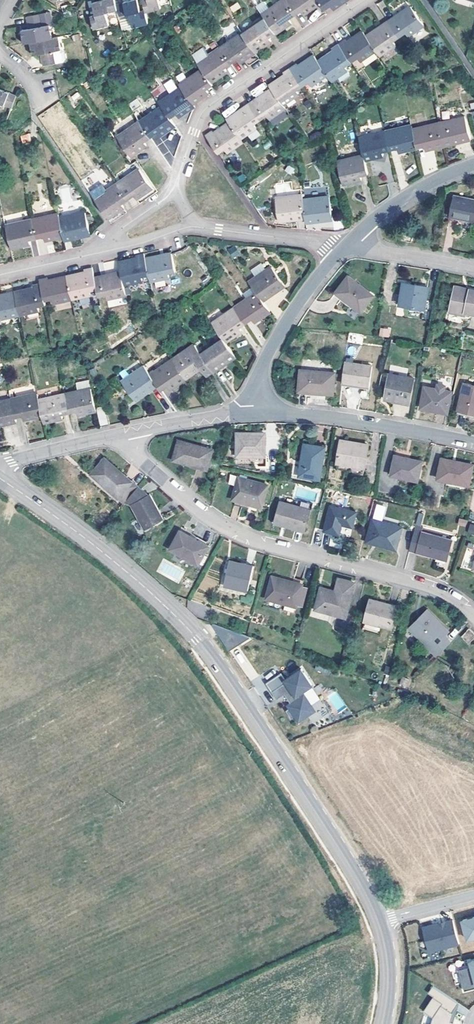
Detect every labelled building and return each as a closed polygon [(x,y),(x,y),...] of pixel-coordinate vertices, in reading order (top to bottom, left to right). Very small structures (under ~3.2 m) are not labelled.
[(118,10),(117,3),(116,0),(99,0),(92,2),(95,15),(90,16),(93,29),(110,25),(107,12),(118,10)] [(120,17),(131,15),(133,25),(149,22),(146,12),(146,9),(141,10),(138,0),(130,0),(117,3),(118,10),(120,17)] [(146,12),(162,8),(160,0),(144,0),(146,9),(146,12)] [(263,16),(276,34),(276,35),(293,25),(289,20),(295,16),(284,0),(279,0),(261,13),(263,16)] [(295,16),(302,12),(305,16),(321,5),(318,0),(284,0),(295,16)] [(334,11),(335,10),(351,0),(318,0),(321,5),(324,11),(331,6),(334,11)] [(387,19),(399,37),(406,33),(409,37),(425,26),(410,4),(387,19)] [(49,11),(40,13),(43,25),(50,23),(52,23),(49,11)] [(21,29),(24,44),(30,42),(53,37),(50,23),(43,25),(40,13),(26,15),(29,28),(21,29)] [(241,32),(254,52),(255,53),(272,42),(270,38),(276,34),(263,16),(240,31),(241,32)] [(366,33),(378,51),(381,56),(397,45),(394,40),(399,37),(387,19),(366,33)] [(339,42),(352,62),(358,58),(361,62),(378,51),(366,33),(363,28),(346,39),(346,38),(339,42)] [(254,52),(241,32),(220,47),(231,64),(237,60),(239,63),(254,52)] [(62,49),(59,36),(53,37),(30,42),(33,56),(40,54),(43,66),(58,63),(55,51),(62,49)] [(318,58),(328,76),(332,82),(348,71),(346,66),(352,62),(339,42),(331,47),(333,49),(318,58)] [(231,64),(220,47),(198,63),(202,69),(212,82),(227,71),(225,68),(231,64)] [(65,51),(62,49),(55,51),(58,63),(65,61),(67,58),(65,51)] [(291,65),(304,86),(309,82),(312,86),(328,76),(318,58),(314,53),(297,64),(296,61),(291,65)] [(284,73),(269,83),(271,87),(284,105),(299,95),(297,90),(304,86),(291,65),(282,70),(284,73)] [(212,82),(202,69),(179,85),(181,87),(192,104),(209,92),(208,90),(213,85),(212,82)] [(155,98),(163,92),(160,86),(151,92),(155,98)] [(192,104),(181,87),(160,102),(162,106),(171,119),(177,115),(178,117),(194,107),(192,104)] [(249,102),(261,119),(267,115),(270,119),(286,109),(284,105),(271,87),(249,102)] [(1,104),(12,107),(17,96),(0,89),(0,108),(1,104)] [(229,120),(241,139),(257,129),(254,123),(261,119),(249,102),(227,117),(229,120)] [(171,119),(162,106),(140,121),(151,137),(156,133),(158,136),(175,125),(171,119)] [(439,123),(444,146),(471,140),(465,115),(456,117),(457,119),(439,123)] [(205,134),(219,154),(225,149),(228,153),(244,143),(241,139),(229,120),(213,131),(212,129),(205,134)] [(151,137),(140,121),(118,138),(130,156),(146,145),(144,142),(151,137)] [(444,146),(439,123),(414,129),(418,148),(425,147),(425,150),(444,146)] [(414,129),(412,124),(385,131),(390,150),(397,149),(398,153),(418,148),(414,129)] [(390,150),(385,131),(359,137),(364,154),(365,160),(384,156),(383,152),(390,150)] [(30,133),(20,135),(22,143),(31,141),(30,133)] [(361,175),(369,173),(365,160),(364,154),(338,160),(343,185),(362,180),(361,175)] [(138,199),(153,189),(137,166),(115,181),(128,200),(135,196),(138,199)] [(92,197),(108,220),(125,208),(122,203),(128,200),(115,181),(92,197)] [(279,223),(306,220),(303,196),(302,193),(275,196),(279,223)] [(303,196),(306,220),(306,224),(333,221),(329,194),(303,196)] [(451,216),(473,220),(473,199),(455,195),(451,216)] [(64,241),(81,238),(90,235),(88,223),(84,209),(59,215),(64,238),(64,241)] [(45,242),(64,238),(59,215),(58,211),(32,216),(37,238),(44,237),(45,242)] [(37,238),(32,216),(5,223),(11,249),(30,244),(29,240),(37,238)] [(403,238),(414,240),(415,229),(405,227),(403,238)] [(176,271),(172,251),(145,257),(149,275),(151,283),(169,278),(168,273),(176,271)] [(137,257),(118,260),(121,270),(124,286),(143,282),(141,277),(149,275),(145,257),(144,252),(136,254),(137,257)] [(115,271),(114,260),(100,263),(102,273),(115,271)] [(257,291),(264,301),(286,285),(272,265),(249,280),(257,291)] [(95,275),(93,266),(84,268),(84,270),(67,273),(72,299),(90,296),(88,291),(97,289),(95,275)] [(108,299),(126,295),(124,286),(121,270),(101,274),(95,275),(97,289),(99,296),(106,294),(108,299)] [(72,299),(67,273),(47,278),(46,275),(39,277),(40,281),(44,300),(51,299),(53,304),(73,300),(72,299)] [(337,292),(362,311),(375,294),(349,275),(337,292)] [(32,285),(15,289),(21,316),(40,312),(38,307),(45,305),(44,300),(40,281),(32,283),(32,285)] [(416,310),(425,312),(429,285),(403,282),(400,304),(416,307),(416,310)] [(473,313),(473,289),(469,289),(468,291),(455,288),(451,311),(465,314),(465,311),(473,313)] [(1,316),(2,320),(21,316),(15,289),(0,292),(0,316),(1,316)] [(255,322),(271,311),(264,301),(257,291),(234,307),(246,324),(253,319),(255,322)] [(246,324),(234,307),(212,322),(222,336),(227,343),(243,331),(241,327),(246,324)] [(379,337),(390,337),(390,328),(379,328),(379,337)] [(214,372),(237,357),(227,343),(222,336),(207,347),(206,345),(199,349),(206,360),(214,372)] [(194,343),(171,358),(186,379),(202,368),(200,364),(206,360),(199,349),(194,343)] [(169,390),(186,379),(171,358),(149,373),(158,386),(161,391),(168,387),(169,390)] [(346,362),(343,383),(369,386),(371,365),(346,362)] [(136,400),(158,386),(149,373),(143,364),(136,369),(137,370),(123,380),(136,400)] [(300,391),(335,394),(336,372),(303,369),(300,391)] [(386,398),(410,403),(414,378),(391,373),(386,398)] [(458,410),(473,414),(473,385),(464,383),(458,410)] [(426,386),(421,408),(448,414),(452,391),(426,386)] [(91,387),(65,393),(69,413),(77,411),(78,415),(96,411),(91,387)] [(23,421),(43,416),(39,399),(37,392),(14,397),(13,395),(11,396),(16,417),(21,416),(23,421)] [(65,393),(39,399),(43,416),(44,422),(64,418),(63,414),(69,413),(65,393)] [(17,423),(16,417),(11,396),(2,398),(2,400),(0,400),(0,426),(17,423)] [(236,456),(266,456),(268,433),(237,432),(236,456)] [(174,461),(208,470),(214,449),(180,439),(174,461)] [(365,467),(370,444),(342,439),(338,463),(365,467)] [(300,474),(321,478),(326,446),(306,443),(300,474)] [(395,455),(391,474),(418,480),(422,460),(395,455)] [(126,501),(139,486),(105,458),(91,474),(124,503),(126,501)] [(439,478),(471,485),(473,471),(473,465),(443,458),(439,478)] [(233,499),(263,507),(269,485),(239,476),(233,499)] [(139,520),(144,528),(161,517),(149,495),(146,496),(139,486),(126,501),(131,506),(139,520)] [(275,522),(305,530),(311,509),(282,501),(275,522)] [(352,527),(356,512),(330,505),(324,531),(340,535),(342,524),(352,527)] [(367,541),(397,549),(403,527),(373,519),(367,541)] [(145,530),(144,528),(139,520),(133,523),(139,533),(145,530)] [(180,530),(169,548),(198,563),(209,545),(180,530)] [(415,530),(411,548),(417,549),(416,552),(449,561),(454,541),(415,530)] [(229,560),(224,584),(247,590),(253,565),(229,560)] [(272,575),(266,598),(296,606),(302,583),(272,575)] [(314,609),(344,616),(354,582),(337,578),(334,590),(320,587),(314,609)] [(370,598),(364,621),(390,627),(396,606),(370,598)] [(409,628),(437,655),(451,641),(444,635),(449,630),(427,610),(409,628)] [(469,644),(473,638),(473,631),(469,627),(461,637),(469,644)] [(304,708),(301,703),(306,699),(299,687),(294,691),(292,688),(306,679),(296,662),(279,673),(280,676),(266,686),(271,693),(279,688),(284,697),(281,700),(283,703),(281,705),(286,713),(289,710),(293,716),(304,708)] [(310,705),(306,699),(301,703),(304,708),(310,705)] [(473,922),(459,926),(465,945),(473,943),(473,922)] [(436,929),(419,934),(426,958),(456,949),(450,926),(442,928),(443,930),(437,932),(436,929)] [(467,967),(469,972),(456,976),(462,997),(473,993),(473,966),(467,967)] [(430,993),(426,999),(431,1002),(421,1017),(430,1023),(449,1023),(451,1019),(450,1018),(456,1009),(430,993)]
